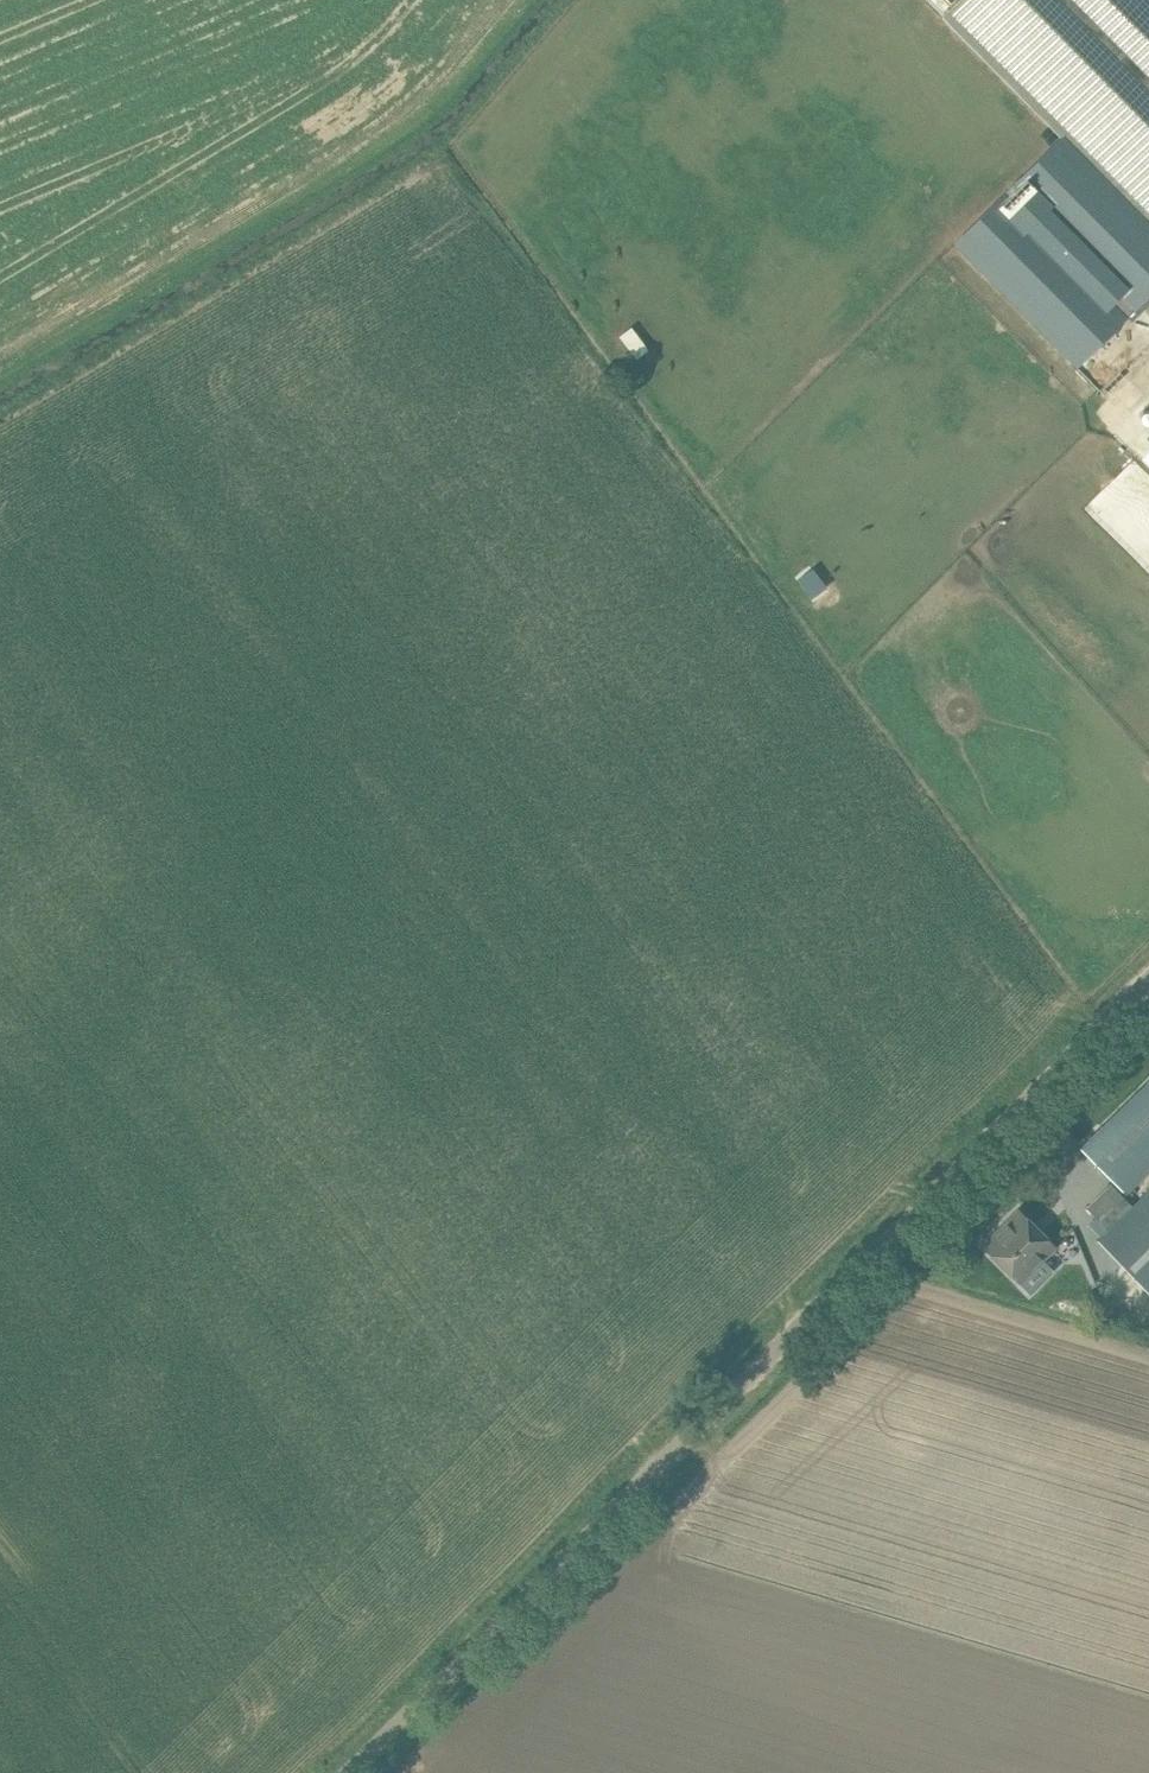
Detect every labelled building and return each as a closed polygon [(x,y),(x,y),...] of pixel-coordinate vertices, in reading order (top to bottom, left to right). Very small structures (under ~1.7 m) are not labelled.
[(1077,367),(1148,295),(1148,0),(961,0),(944,17),(1063,136),(955,244),(1077,367)] [(1081,1147),(1125,1193),(1148,1170),(1148,1080),(1081,1147)] [(1109,1229),(1099,1239),(1148,1291),(1148,1190),(1109,1229)] [(1055,1247),(1035,1226),(1018,1209),(1004,1223),(1006,1225),(1000,1231),(998,1229),(982,1245),(998,1262),(1019,1282),(1055,1247)]
